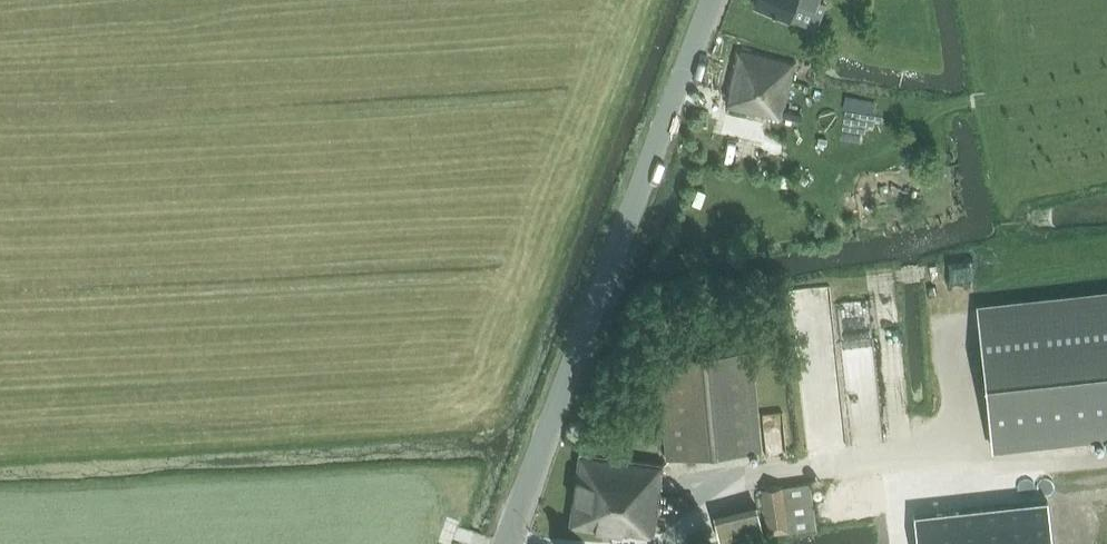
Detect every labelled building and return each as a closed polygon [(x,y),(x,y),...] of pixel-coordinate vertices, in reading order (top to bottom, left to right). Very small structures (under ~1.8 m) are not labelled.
[(754,3),(790,18),(796,2),(811,9),(816,11),(820,0),(755,0),(754,3)] [(734,61),(729,81),(728,89),(731,90),(728,107),(780,119),(787,92),(789,92),(796,62),(773,56),(737,49),(734,61)] [(977,309),(992,446),(1106,433),(1106,295),(977,309)] [(862,297),(834,301),(847,385),(875,381),(862,297)] [(762,450),(753,350),(657,359),(666,459),(762,450)] [(844,389),(844,401),(875,402),(875,389),(844,389)] [(874,403),(846,403),(846,412),(874,412),(874,403)] [(653,535),(654,531),(665,533),(669,511),(657,509),(664,463),(581,452),(569,526),(628,535),(629,532),(653,535)] [(765,534),(816,527),(810,482),(755,490),(756,503),(713,513),(720,540),(763,530),(765,534)] [(914,513),(918,543),(1054,543),(1048,498),(914,513)]
